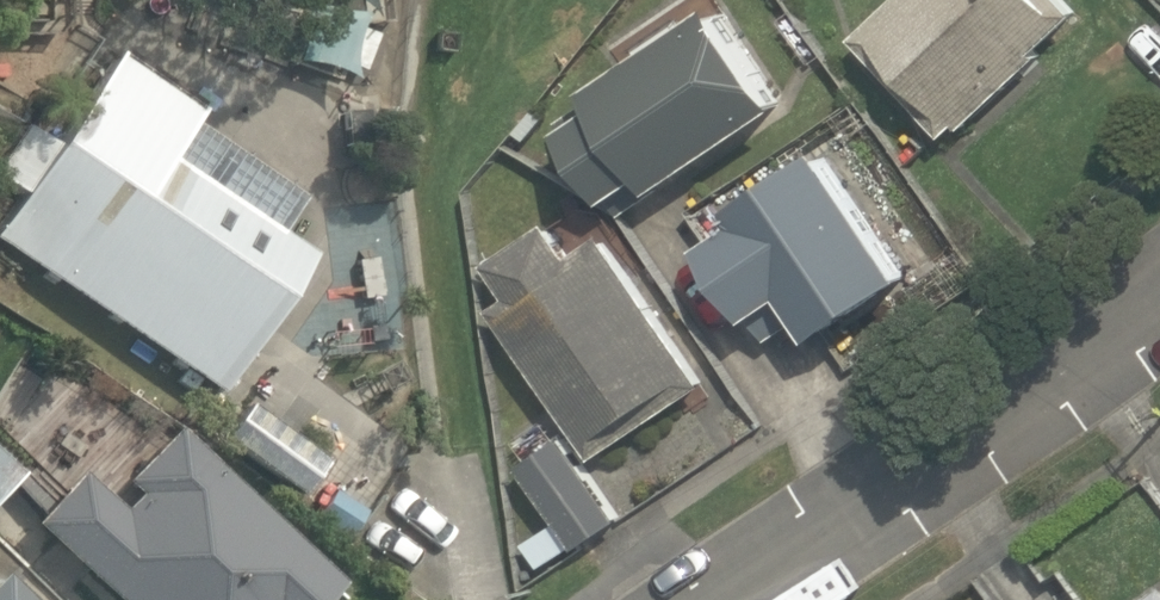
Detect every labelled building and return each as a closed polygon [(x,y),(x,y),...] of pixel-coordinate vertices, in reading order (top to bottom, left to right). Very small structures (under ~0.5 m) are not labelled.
[(336,0),(267,0),(254,20),(353,85),(387,34),(336,0)] [(633,176),(655,209),(785,124),(704,0),(702,0),(573,84),(588,107),(555,128),(601,198),(633,176)] [(1069,9),(1060,0),(886,0),(846,40),(940,136),(1069,9)] [(311,263),(259,224),(289,183),(194,112),(94,36),(0,162),(0,237),(212,395),(311,263)] [(674,211),(733,310),(773,287),(804,339),(891,287),(801,135),(674,211)] [(707,410),(605,240),(496,306),(598,475),(707,410)] [(238,391),(212,424),(293,490),(320,457),(238,391)] [(331,577),(159,421),(94,493),(60,462),(11,517),(44,547),(103,599),(311,599),(331,577)] [(609,514),(558,440),(512,471),(563,546),(609,514)] [(14,469),(0,455),(0,483),(14,469)] [(0,576),(0,599),(24,599),(0,576)] [(1133,599),(1159,599),(1159,583),(1133,599)]
